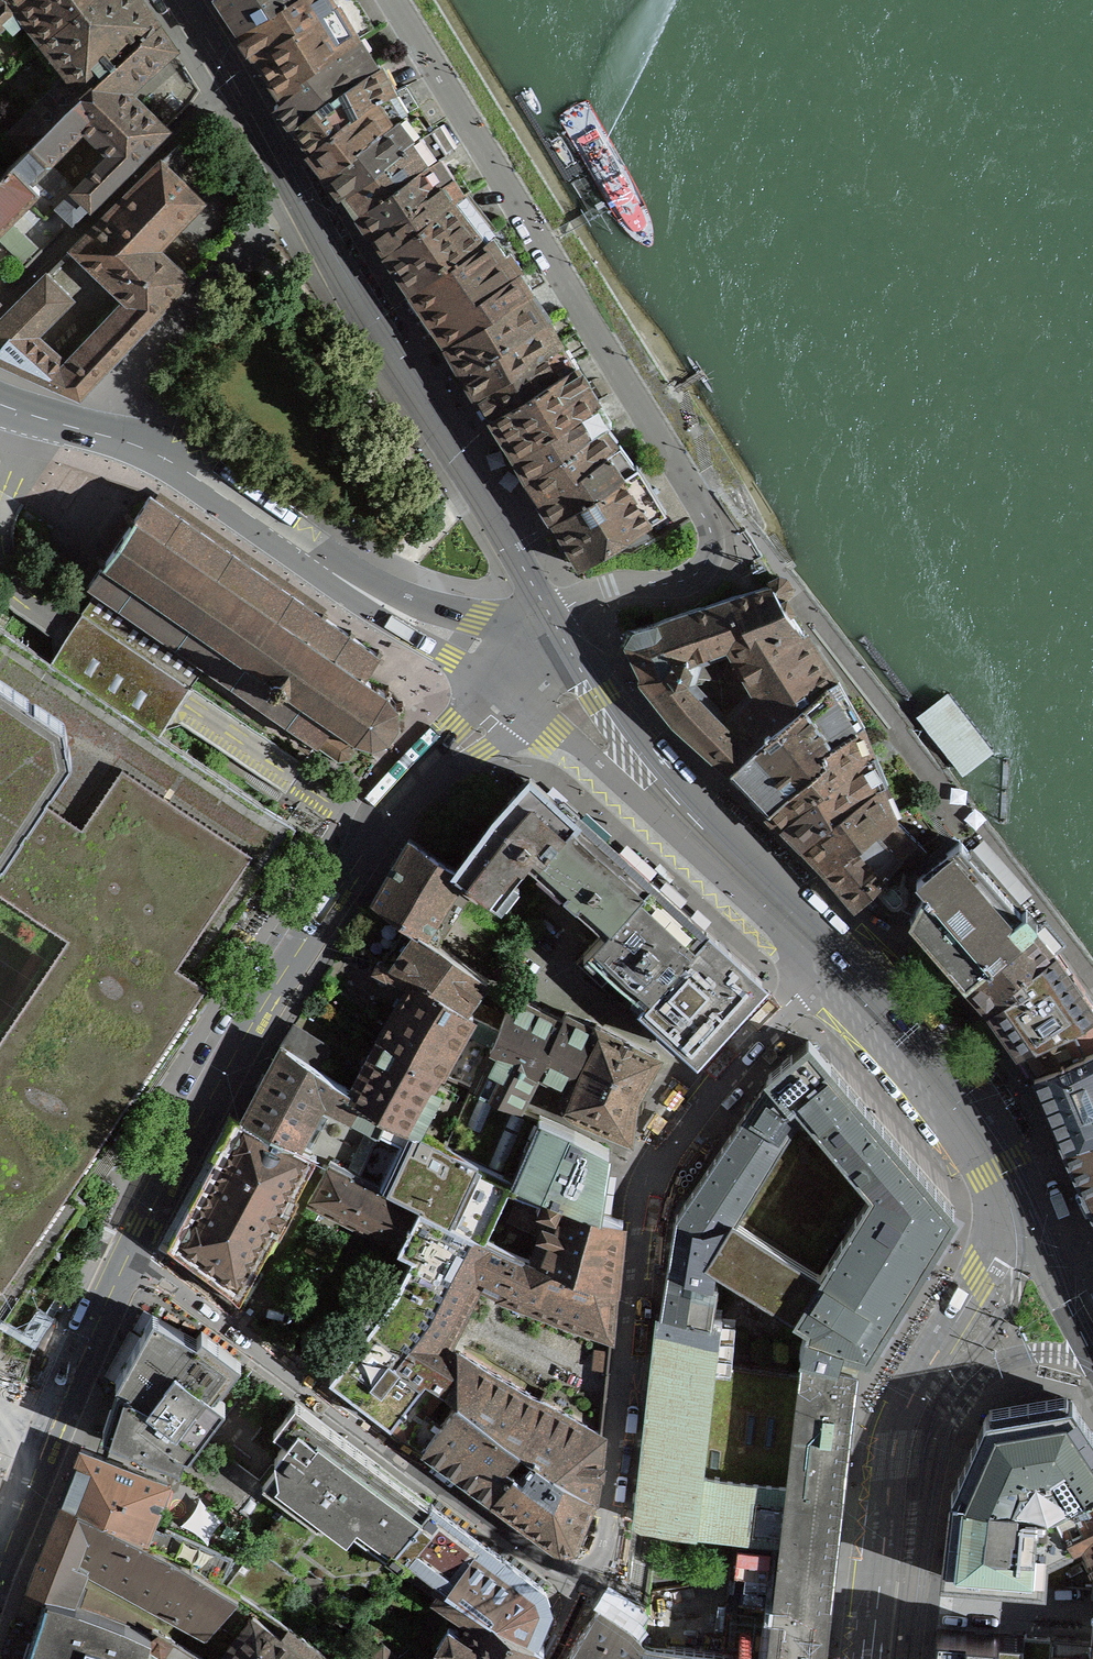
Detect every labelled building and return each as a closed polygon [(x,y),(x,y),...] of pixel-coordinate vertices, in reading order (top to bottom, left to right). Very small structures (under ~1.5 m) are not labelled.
[(15,12),(40,44),(90,0),(0,0),(0,27),(15,12)] [(81,96),(153,26),(134,0),(90,0),(40,44),(67,78),(81,96)] [(292,0),(212,0),(234,34),(292,0)] [(234,34),(256,66),(281,105),(301,85),(298,82),(356,41),(370,32),(350,0),(292,0),(234,34)] [(172,52),(153,26),(81,96),(83,97),(29,149),(28,148),(26,150),(9,167),(35,194),(71,226),(163,132),(132,101),(125,94),(172,52)] [(357,43),(356,41),(298,82),(301,85),(281,105),(273,112),(280,121),(289,133),(323,102),(323,103),(373,69),(364,55),(366,52),(360,42),(357,43)] [(366,106),(390,96),(376,68),(373,69),(323,103),(323,102),(289,133),(298,144),(308,156),(344,122),(345,123),(366,106)] [(81,96),(67,78),(10,134),(26,150),(28,148),(29,149),(83,97),(81,96)] [(313,163),(325,179),(381,133),(416,109),(404,89),(390,96),(366,106),(345,123),(344,122),(308,156),(313,163)] [(398,151),(429,130),(416,109),(381,133),(325,179),(329,184),(341,199),(342,197),(399,152),(398,151)] [(435,159),(444,154),(429,130),(398,151),(399,152),(342,197),(345,202),(355,217),(381,198),(381,197),(435,159)] [(368,239),(447,179),(440,168),(435,159),(381,197),(381,198),(355,217),(354,218),(358,224),(368,239)] [(77,399),(99,376),(163,308),(187,282),(155,252),(200,205),(158,164),(69,253),(128,310),(69,372),(31,337),(41,327),(42,329),(68,303),(60,295),(71,283),(55,267),(20,302),(0,322),(0,365),(77,399)] [(35,194),(9,167),(0,176),(0,229),(35,194)] [(467,193),(456,174),(447,179),(368,239),(372,244),(383,258),(450,202),(451,204),(463,196),(467,193)] [(444,269),(487,236),(491,232),(463,196),(451,204),(450,202),(383,258),(382,258),(394,275),(408,296),(445,270),(444,269)] [(445,349),(530,295),(516,272),(513,274),(487,236),(444,269),(445,270),(408,296),(424,320),(445,349)] [(539,327),(546,323),(545,322),(549,320),(531,294),(530,295),(445,349),(451,360),(459,375),(459,376),(538,325),(539,327)] [(474,400),(558,346),(546,323),(539,327),(538,325),(459,376),(465,385),(474,400)] [(487,421),(571,367),(558,346),(474,400),(481,410),(487,421)] [(513,462),(594,405),(596,404),(573,366),(571,367),(487,421),(498,438),(513,462)] [(525,483),(601,429),(606,425),(594,405),(513,462),(517,469),(525,483)] [(539,504),(616,449),(601,429),(525,483),(530,491),(539,504)] [(593,498),(633,470),(617,448),(616,449),(539,504),(544,512),(547,517),(551,524),(593,497),(593,498)] [(663,514),(635,468),(633,470),(593,498),(593,497),(551,524),(562,543),(575,565),(578,570),(613,547),(640,530),(663,514)] [(351,630),(348,634),(325,617),(327,614),(323,612),(321,615),(245,561),(150,495),(88,586),(96,591),(81,614),(190,687),(205,667),(259,704),(257,706),(261,709),(263,707),(286,724),(284,726),(288,729),(290,726),(313,742),(311,745),(318,748),(319,746),(327,752),(326,754),(328,755),(329,753),(337,759),(337,762),(339,763),(340,760),(347,759),(349,761),(350,760),(349,757),(351,755),(354,751),(356,752),(356,750),(354,749),(353,743),(357,738),(370,742),(370,749),(373,749),(373,742),(386,738),(390,743),(393,741),(389,736),(396,725),(403,727),(404,723),(398,721),(397,708),(404,705),(402,702),(396,704),(388,693),(392,688),(388,686),(385,691),(365,677),(377,659),(381,662),(384,658),(380,656),(382,652),(378,649),(376,653),(352,636),(355,633),(351,630)] [(628,558),(649,545),(642,534),(640,530),(613,547),(619,557),(628,558)] [(643,677),(643,678),(674,718),(701,743),(730,769),(731,769),(770,729),(837,674),(807,630),(802,633),(782,600),(789,589),(777,583),(776,584),(767,585),(764,586),(761,588),(738,595),(735,595),(627,632),(622,633),(643,677)] [(85,1201),(74,1193),(217,980),(209,974),(200,968),(296,825),(159,733),(177,706),(190,687),(81,614),(70,631),(50,660),(0,626),(0,921),(45,951),(0,1018),(0,1328),(85,1201)] [(837,674),(770,729),(731,769),(743,782),(768,808),(823,757),(819,748),(856,724),(857,726),(862,723),(864,722),(837,674)] [(866,751),(857,726),(856,724),(819,748),(823,757),(768,808),(778,819),(782,824),(818,789),(866,751)] [(786,829),(801,844),(836,812),(837,814),(879,783),(866,751),(818,789),(782,824),(786,829)] [(516,791),(495,814),(454,871),(462,877),(466,880),(489,897),(496,902),(527,859),(535,866),(538,863),(536,861),(564,829),(571,821),(575,817),(546,791),(530,776),(519,788),(516,791)] [(894,816),(893,816),(879,783),(837,814),(836,812),(801,844),(809,852),(823,867),(856,844),(854,841),(894,816)] [(535,866),(535,867),(539,862),(567,887),(563,892),(586,913),(590,907),(610,925),(641,892),(645,887),(650,881),(624,857),(614,848),(604,839),(577,815),(575,817),(571,821),(564,829),(536,861),(538,863),(535,866)] [(926,851),(895,818),(894,816),(854,841),(856,844),(823,867),(834,880),(854,903),(857,907),(859,904),(896,864),(906,873),(910,871),(926,851)] [(462,877),(454,871),(408,841),(394,864),(373,899),(410,924),(420,931),(419,932),(424,936),(462,877)] [(959,841),(916,879),(926,890),(910,919),(924,935),(965,981),(990,959),(992,961),(1033,925),(1037,919),(1026,907),(1021,911),(959,841)] [(609,977),(639,1004),(644,999),(650,992),(696,941),(705,931),(692,919),(693,917),(681,906),(680,907),(668,897),(659,889),(660,887),(653,881),(652,883),(650,881),(645,887),(641,892),(610,925),(595,942),(589,949),(577,963),(602,985),(609,977)] [(385,964),(410,924),(373,899),(356,927),(348,938),(379,959),(380,960),(379,962),(385,964)] [(1024,973),(1054,949),(1065,940),(1045,917),(1038,920),(1037,919),(1033,925),(992,961),(990,959),(965,981),(964,981),(973,991),(990,1009),(991,1009),(1018,988),(1011,980),(1021,970),(1024,973)] [(504,1015),(472,1000),(474,996),(486,979),(424,936),(419,932),(420,931),(410,924),(385,964),(392,966),(414,977),(415,975),(472,1015),(499,1029),(504,1015)] [(706,930),(705,931),(696,941),(650,992),(644,999),(639,1004),(639,1005),(659,1024),(656,1028),(674,1044),(678,1040),(694,1055),(762,980),(724,946),(706,930)] [(1019,1050),(1092,1012),(1092,1005),(1055,949),(1054,949),(1024,973),(1021,970),(1011,980),(1018,988),(991,1009),(991,1010),(1004,1027),(1019,1049),(1019,1050)] [(386,973),(409,985),(391,1014),(378,1035),(439,1073),(464,1029),(472,1015),(415,975),(414,977),(392,966),(385,964),(379,962),(380,960),(379,959),(374,969),(385,975),(386,973)] [(504,1015),(499,1029),(472,1015),(464,1029),(493,1043),(471,1087),(520,1108),(538,1074),(566,1087),(574,1068),(595,1027),(565,1012),(562,1019),(537,1006),(512,994),(504,1015)] [(1019,1050),(1023,1057),(1033,1073),(1034,1073),(1079,1051),(1092,1044),(1092,1012),(1019,1050)] [(281,1046),(316,1069),(328,1051),(326,1044),(294,1024),(281,1046)] [(630,1138),(634,1098),(637,1093),(658,1055),(597,1025),(595,1027),(574,1068),(566,1087),(562,1096),(565,1107),(572,1114),(572,1115),(580,1118),(580,1117),(626,1136),(630,1138)] [(385,1117),(408,1129),(439,1073),(378,1035),(361,1067),(349,1090),(350,1091),(348,1096),(359,1102),(385,1117)] [(696,1186),(676,1216),(666,1279),(661,1312),(710,1320),(717,1278),(713,1277),(715,1265),(721,1266),(808,1320),(800,1346),(802,1347),(855,1363),(855,1362),(859,1353),(860,1347),(867,1349),(905,1288),(954,1209),(833,1069),(808,1040),(777,1066),(768,1074),(769,1076),(740,1120),(696,1186)] [(1079,1051),(1034,1073),(1034,1074),(1045,1100),(1063,1142),(1064,1144),(1092,1131),(1092,1044),(1079,1051)] [(321,1103),(333,1081),(316,1069),(281,1046),(260,1086),(242,1119),(298,1147),(321,1103)] [(348,1096),(350,1091),(349,1090),(333,1081),(321,1103),(351,1119),(377,1132),(385,1117),(359,1102),(348,1096)] [(520,1108),(471,1087),(445,1146),(515,1179),(598,1214),(603,1187),(608,1150),(520,1108)] [(598,1214),(515,1179),(445,1146),(408,1129),(385,1117),(377,1132),(357,1175),(374,1183),(419,1206),(485,1237),(508,1188),(540,1200),(536,1210),(552,1216),(533,1259),(615,1291),(619,1259),(622,1224),(598,1214)] [(207,1189),(195,1212),(193,1211),(176,1242),(237,1288),(271,1225),(276,1228),(287,1208),(281,1205),(310,1152),(298,1147),(242,1119),(226,1148),(228,1149),(216,1173),(214,1172),(213,1173),(210,1174),(208,1176),(206,1179),(205,1182),(205,1185),(206,1188),(207,1189)] [(1064,1144),(1079,1177),(1086,1190),(1092,1205),(1092,1131),(1064,1144)] [(323,1210),(353,1225),(374,1183),(357,1175),(330,1162),(307,1202),(323,1210)] [(419,1206),(374,1183),(353,1225),(374,1235),(399,1248),(419,1206)] [(615,1291),(533,1259),(485,1237),(419,1206),(399,1248),(398,1249),(412,1256),(394,1292),(346,1356),(331,1376),(330,1378),(390,1423),(425,1376),(457,1396),(457,1397),(520,1444),(535,1456),(593,1499),(595,1494),(601,1434),(459,1352),(457,1355),(451,1352),(447,1349),(479,1285),(488,1289),(500,1295),(499,1296),(611,1338),(615,1291)] [(855,1363),(802,1347),(799,1372),(711,1362),(716,1321),(710,1320),(661,1312),(656,1354),(640,1502),(637,1520),(781,1537),(778,1558),(774,1596),(767,1657),(779,1658),(822,1658),(829,1601),(843,1474),(856,1364),(855,1363)] [(201,1331),(197,1337),(153,1313),(124,1365),(115,1381),(119,1383),(103,1433),(175,1461),(179,1464),(190,1449),(225,1403),(215,1395),(241,1360),(201,1331)] [(412,1439),(423,1448),(457,1397),(457,1396),(425,1376),(390,1423),(412,1439)] [(990,1414),(986,1414),(964,1463),(951,1493),(952,1493),(952,1494),(1052,1505),(1057,1503),(1092,1485),(1092,1432),(1072,1400),(1068,1400),(1067,1393),(989,1406),(990,1414)] [(491,1499),(513,1469),(505,1463),(520,1444),(457,1397),(423,1448),(463,1478),(491,1499)] [(378,1593),(379,1594),(409,1557),(396,1546),(429,1503),(333,1431),(295,1402),(273,1432),(286,1442),(274,1457),(276,1469),(265,1484),(231,1458),(207,1461),(190,1449),(179,1464),(268,1531),(226,1586),(238,1593),(269,1615),(272,1611),(278,1611),(278,1603),(298,1575),(297,1566),(312,1565),(332,1580),(360,1576),(379,1590),(378,1593)] [(231,1555),(167,1527),(152,1522),(167,1482),(81,1448),(69,1479),(61,1501),(97,1515),(191,1563),(219,1581),(231,1555)] [(521,1475),(513,1469),(491,1499),(515,1516),(560,1549),(574,1545),(593,1499),(535,1456),(521,1475)] [(1057,1503),(1074,1538),(1072,1563),(1092,1553),(1092,1485),(1057,1503)] [(1064,1567),(1072,1563),(1074,1538),(1057,1503),(1052,1505),(952,1494),(946,1546),(945,1551),(944,1551),(941,1575),(985,1579),(985,1577),(1063,1583),(1064,1567)] [(198,1656),(155,1630),(79,1586),(86,1569),(206,1636),(237,1595),(238,1593),(226,1586),(219,1581),(191,1563),(97,1515),(61,1501),(39,1557),(27,1588),(46,1594),(62,1599),(72,1603),(150,1634),(146,1645),(149,1646),(170,1658),(195,1658),(198,1656)] [(546,1597),(543,1588),(474,1536),(430,1503),(429,1503),(396,1546),(409,1557),(429,1573),(479,1609),(478,1611),(534,1643),(535,1641),(549,1607),(546,1597)] [(1092,1585),(1092,1553),(1072,1563),(1064,1567),(1063,1583),(1092,1585)] [(448,1658),(536,1658),(544,1646),(535,1641),(534,1643),(478,1611),(479,1609),(429,1573),(420,1584),(472,1620),(464,1633),(449,1624),(437,1644),(452,1653),(448,1658)] [(149,1646),(146,1645),(150,1634),(72,1603),(62,1599),(46,1594),(29,1645),(25,1658),(146,1658),(149,1646)] [(767,1657),(741,1654),(669,1646),(641,1642),(642,1638),(598,1608),(581,1635),(567,1657),(566,1658),(779,1658),(767,1657)] [(281,1623),(274,1632),(253,1616),(219,1658),(327,1658),(281,1623)] [(1024,1635),(938,1630),(935,1658),(1022,1658),(1024,1635)] [(1051,1637),(1035,1636),(1024,1635),(1022,1658),(1049,1658),(1051,1637)] [(1092,1641),(1051,1637),(1049,1658),(1092,1658),(1092,1641)] [(149,1646),(146,1658),(170,1658),(149,1646)] [(369,1658),(394,1658),(382,1646),(369,1658)]
